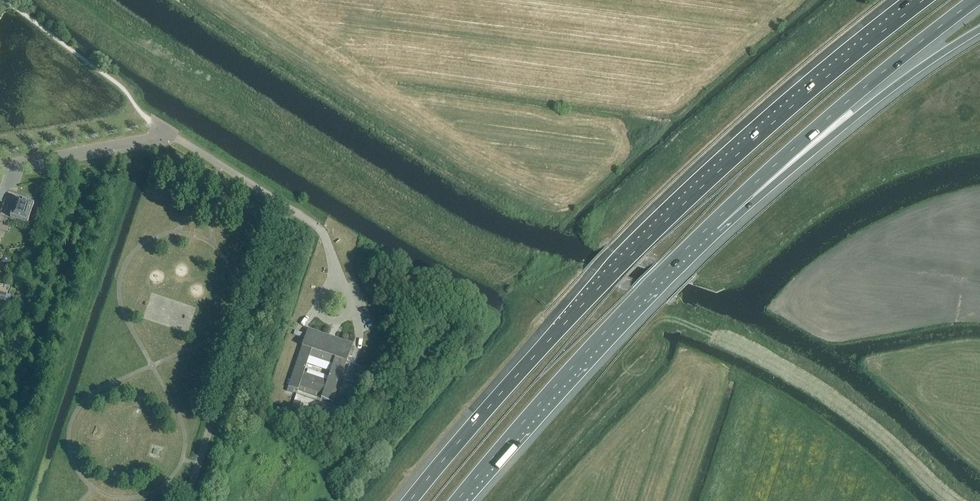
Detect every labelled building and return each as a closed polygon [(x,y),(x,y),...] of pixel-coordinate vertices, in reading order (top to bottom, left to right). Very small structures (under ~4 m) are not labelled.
[(28,223),(34,204),(27,202),(27,203),(23,202),(24,201),(17,198),(10,217),(28,223)] [(333,403),(329,401),(343,361),(347,362),(353,344),(308,329),(302,347),(289,387),(288,387),(288,388),(298,391),(299,387),(322,395),(321,399),(333,403)]
